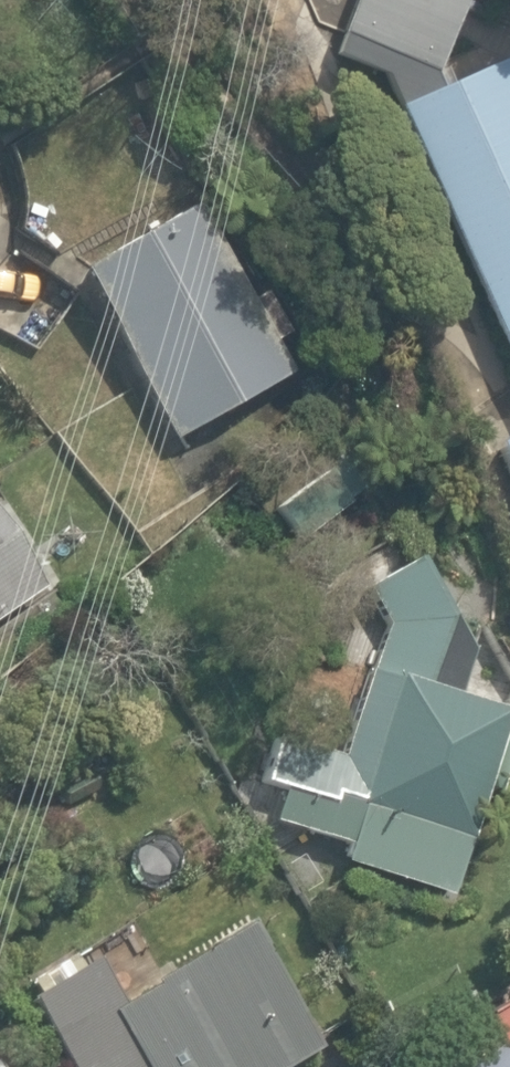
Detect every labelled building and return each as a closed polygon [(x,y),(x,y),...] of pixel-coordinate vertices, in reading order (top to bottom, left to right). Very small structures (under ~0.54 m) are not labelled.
[(334,37),(431,72),(457,0),(347,0),(334,37)] [(499,58),(382,109),(509,399),(509,84),(499,58)] [(284,370),(199,200),(64,268),(149,438),(284,370)] [(460,659),(391,537),(353,557),(329,748),(245,738),(233,832),(336,845),(332,880),(412,890),(408,917),(443,921),(455,827),(460,824),(464,820),(469,816),(473,813),(477,809),(480,804),(484,800),(487,795),(490,790),(493,785),(495,780),(497,775),(499,769),(500,764),(501,758),(502,753),(503,747),(503,741),(503,736),(502,730),(501,724),(500,719),(499,713),(497,708),(495,703),(493,697),(490,692),(487,688),(484,683),(481,678),(477,674),(473,670),(469,666),(464,662),(460,659)] [(31,583),(0,542),(0,606),(31,583)] [(69,962),(6,997),(45,1066),(236,1066),(293,1035),(229,920),(89,998),(69,962)] [(379,1045),(392,1066),(509,1066),(509,967),(379,1045)]
